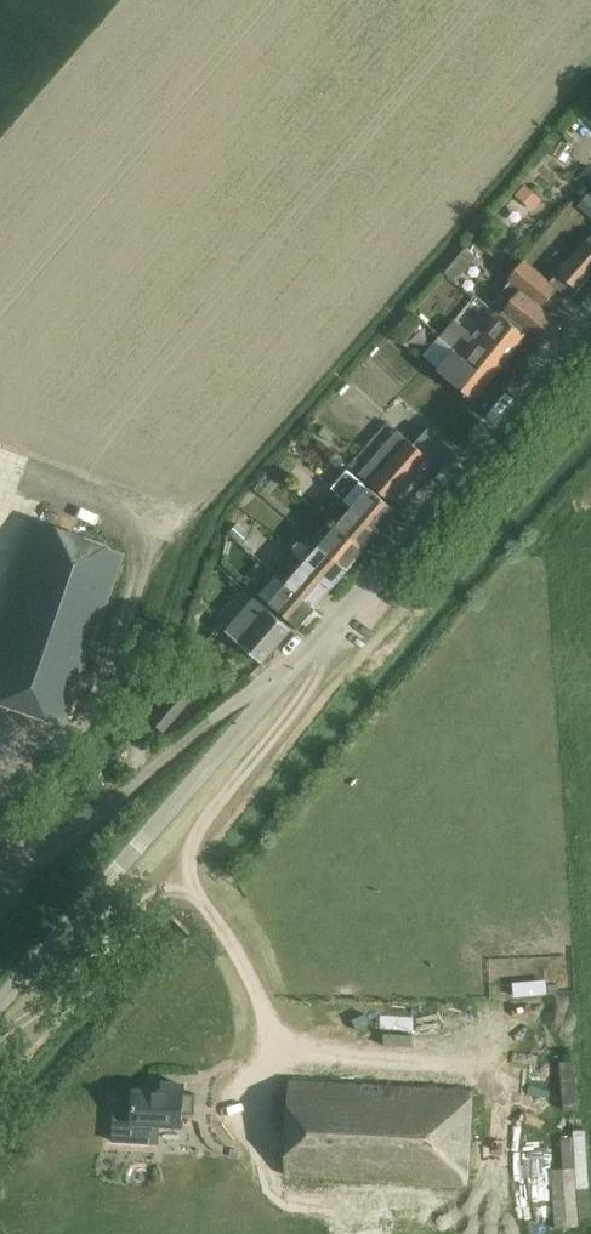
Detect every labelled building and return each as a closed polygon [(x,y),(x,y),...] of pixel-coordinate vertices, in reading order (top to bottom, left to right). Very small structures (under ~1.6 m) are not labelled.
[(524,186),(515,197),(534,212),(542,202),(524,186)] [(590,219),(590,198),(588,196),(578,209),(590,219)] [(572,297),(590,276),(590,236),(554,279),(572,297)] [(457,282),(477,257),(467,249),(447,274),(457,282)] [(558,289),(525,261),(508,279),(542,308),(558,289)] [(524,327),(543,343),(559,323),(511,283),(494,303),(524,327)] [(429,350),(444,322),(425,312),(410,339),(429,350)] [(526,338),(507,322),(503,319),(495,328),(487,322),(475,336),(470,332),(455,350),(454,350),(491,381),(526,338)] [(474,401),(491,381),(454,350),(455,350),(442,340),(436,348),(448,358),(438,370),(455,386),(474,401)] [(441,377),(432,370),(421,384),(411,376),(395,395),(406,403),(394,418),(402,424),(441,377)] [(349,466),(374,487),(392,503),(430,459),(438,466),(451,450),(427,430),(414,445),(385,419),(366,439),(370,442),(349,466)] [(337,455),(330,462),(338,469),(344,461),(337,455)] [(354,508),(353,509),(380,533),(398,513),(370,489),(369,490),(347,472),(332,489),(354,508)] [(302,532),(319,512),(310,505),(293,525),(302,532)] [(271,550),(273,548),(284,560),(297,548),(262,508),(246,522),(271,550)] [(353,509),(337,528),(364,552),(380,533),(353,509)] [(99,545),(34,523),(0,622),(0,705),(62,727),(122,553),(99,545)] [(241,544),(248,536),(235,525),(228,533),(241,544)] [(320,547),(348,571),(364,552),(337,528),(320,547)] [(348,571),(320,547),(304,566),(332,590),(348,571)] [(316,609),(332,590),(304,566),(292,556),(276,576),(288,585),(316,609)] [(256,593),(270,605),(298,629),(316,609),(288,585),(276,598),(262,586),(256,593)] [(291,630),(273,614),(254,598),(225,632),(242,646),(243,646),(263,663),(291,630)] [(162,733),(199,689),(184,676),(146,720),(162,733)] [(468,1184),(471,1116),(472,1091),(289,1081),(284,1175),(309,1176),(468,1184)] [(113,1102),(111,1141),(158,1144),(159,1124),(182,1126),(182,1115),(195,1116),(196,1095),(184,1094),(184,1085),(164,1084),(163,1093),(135,1091),(134,1103),(113,1102)] [(240,1152),(232,1150),(230,1157),(238,1159),(240,1152)]
